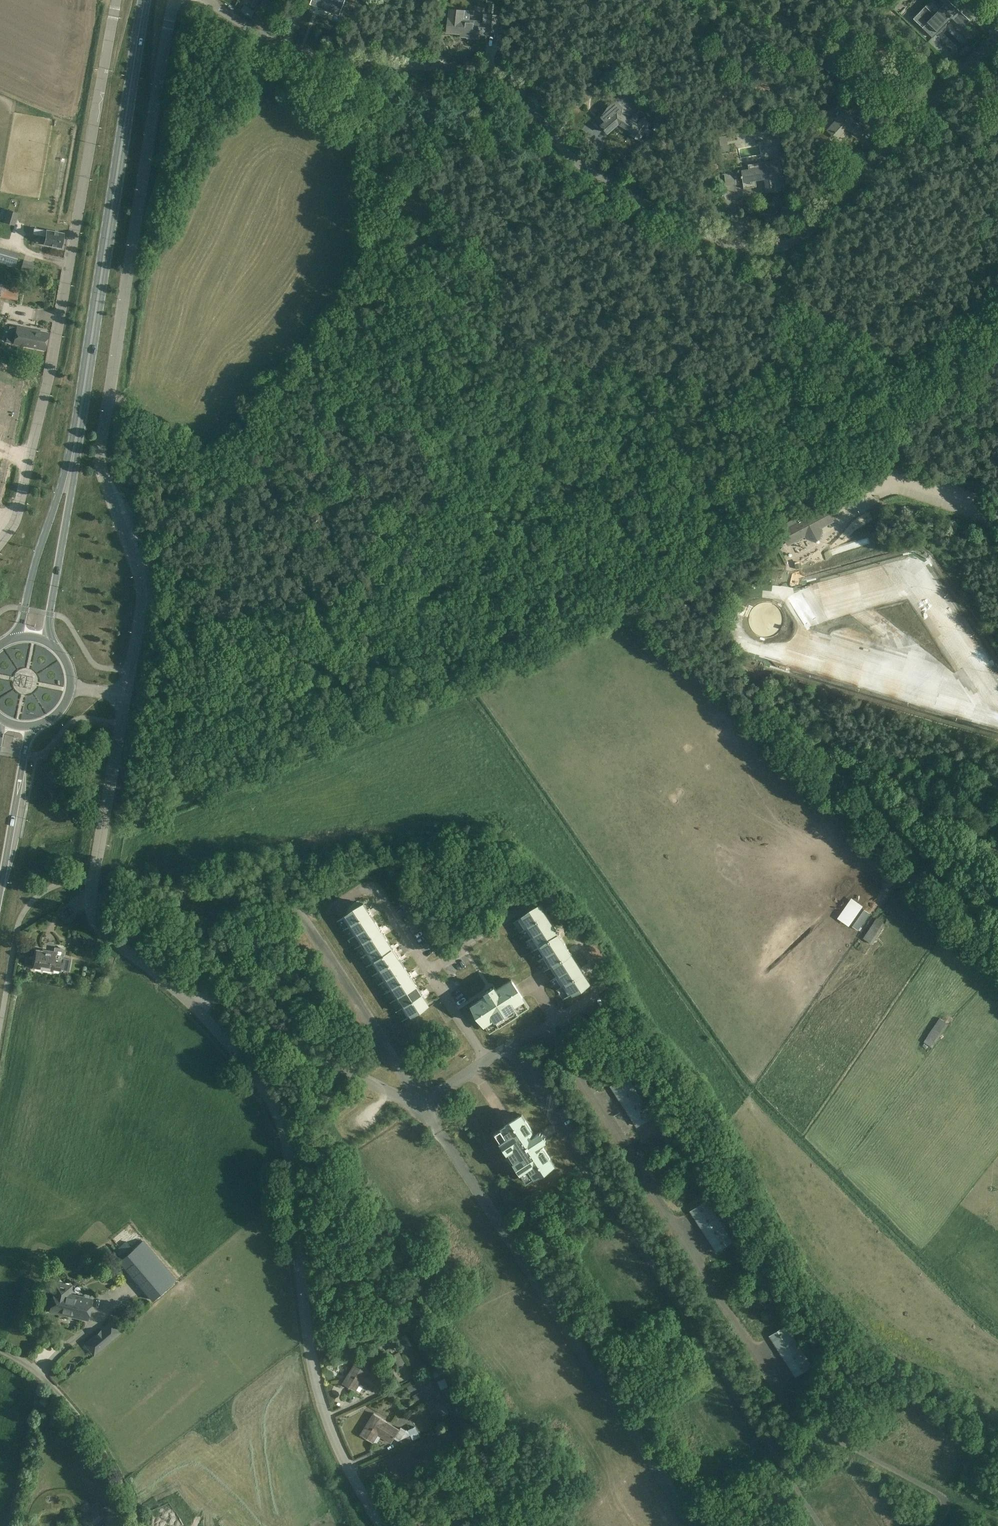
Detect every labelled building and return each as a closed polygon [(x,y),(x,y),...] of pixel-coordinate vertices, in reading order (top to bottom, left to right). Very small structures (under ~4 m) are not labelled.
[(312,0),(313,1),(327,6),(326,8),(339,13),(339,15),(340,15),(345,0),(312,0)] [(949,0),(941,0),(937,4),(941,7),(935,14),(926,5),(913,18),(932,36),(937,31),(939,33),(947,25),(946,24),(952,18),(963,28),(970,20),(949,0)] [(255,11),(244,5),(241,11),(252,18),(255,11)] [(449,18),(447,32),(465,34),(465,37),(467,37),(467,38),(468,39),(475,40),(476,39),(477,38),(479,38),(480,32),(480,26),(486,27),(486,31),(496,32),(498,15),(487,14),(487,23),(483,23),(480,23),(480,22),(481,21),(470,20),(470,16),(469,10),(465,10),(451,9),(450,18),(449,18)] [(619,103),(617,102),(614,102),(612,103),(611,104),(601,117),(606,122),(602,125),(608,133),(619,123),(633,133),(632,135),(640,140),(650,124),(642,119),(638,125),(622,115),(623,112),(623,110),(623,108),(622,106),(621,104),(619,103)] [(663,107),(658,114),(665,119),(670,112),(663,107)] [(866,128),(842,112),(835,120),(836,121),(827,131),(837,139),(847,128),(860,137),(866,128)] [(780,138),(778,127),(767,128),(768,131),(769,134),(771,136),(774,137),(777,138),(780,138)] [(729,151),(727,136),(719,137),(722,152),(729,151)] [(781,165),(780,159),(749,164),(750,170),(742,171),(743,175),(742,175),(742,178),(743,178),(744,181),(743,181),(744,189),(757,186),(756,179),(755,179),(755,177),(765,175),(768,192),(785,189),(782,174),(783,174),(781,164),(781,165)] [(736,184),(735,172),(725,173),(726,185),(736,184)] [(8,209),(4,221),(14,224),(18,212),(8,209)] [(34,227),(33,233),(45,235),(44,243),(61,246),(61,245),(64,244),(64,240),(62,239),(63,233),(54,231),(34,227)] [(15,266),(19,253),(11,251),(7,264),(15,266)] [(20,287),(3,284),(0,296),(17,300),(20,287)] [(18,326),(10,325),(7,341),(14,342),(45,348),(48,332),(18,326)] [(820,505),(788,522),(783,525),(785,529),(782,531),(788,544),(806,534),(808,538),(815,541),(818,539),(819,532),(817,528),(831,521),(824,509),(822,509),(820,505)] [(741,604),(737,614),(743,617),(748,606),(741,604)] [(337,921),(393,1006),(402,1021),(422,1008),(429,1004),(364,903),(343,917),(337,921)] [(538,906),(513,922),(516,926),(517,928),(522,936),(523,938),(528,946),(530,947),(535,955),(536,957),(541,965),(542,967),(543,968),(551,980),(553,984),(554,986),(559,994),(560,995),(563,999),(588,983),(589,982),(586,977),(584,973),(584,972),(583,972),(581,968),(574,957),(571,953),(572,953),(571,953),(568,949),(562,938),(559,934),(559,933),(559,934),(556,930),(549,919),(547,915),(547,914),(546,915),(544,910),(543,911),(540,905),(539,906),(538,906)] [(870,913),(861,907),(849,924),(858,930),(870,913)] [(886,924),(877,918),(863,938),(872,944),(886,924)] [(73,935),(72,944),(79,945),(80,939),(84,940),(85,937),(73,935)] [(37,950),(34,965),(53,969),(53,968),(60,969),(69,971),(71,959),(63,958),(64,949),(55,948),(55,951),(44,949),(43,951),(37,950)] [(108,952),(105,960),(113,963),(116,955),(108,952)] [(479,1001),(473,1005),(490,1032),(529,1007),(523,998),(516,986),(515,985),(512,980),(505,984),(497,989),(496,989),(494,986),(492,988),(492,987),(488,990),(486,992),(488,995),(479,1000),(479,1001)] [(949,1024),(940,1018),(928,1034),(928,1035),(924,1041),(932,1047),(949,1024)] [(653,1116),(626,1075),(610,1085),(636,1126),(653,1116)] [(500,1129),(495,1132),(527,1181),(554,1164),(541,1143),(546,1140),(545,1138),(546,1137),(543,1133),(542,1134),(541,1132),(535,1135),(522,1114),(519,1116),(515,1119),(504,1126),(501,1128),(500,1129)] [(732,1241),(706,1200),(690,1210),(716,1252),(732,1241)] [(132,1248),(126,1241),(115,1250),(121,1257),(132,1248)] [(176,1280),(143,1241),(119,1261),(152,1300),(176,1280)] [(71,1285),(54,1281),(52,1290),(53,1291),(49,1310),(87,1318),(92,1298),(69,1293),(71,1285)] [(120,1332),(111,1322),(86,1344),(94,1354),(120,1332)] [(812,1366),(786,1325),(769,1336),(795,1377),(812,1366)] [(357,1362),(343,1384),(355,1391),(361,1383),(365,1385),(368,1381),(376,1386),(374,1391),(382,1378),(368,1370),(369,1370),(357,1362)] [(443,1372),(435,1375),(440,1389),(448,1386),(443,1372)] [(400,1386),(396,1379),(390,1382),(391,1384),(380,1390),(383,1395),(400,1386)] [(419,1381),(408,1386),(415,1401),(426,1396),(419,1381)] [(449,1413),(442,1399),(435,1403),(442,1417),(449,1413)] [(387,1421),(374,1414),(361,1435),(373,1443),(378,1435),(391,1444),(399,1430),(386,1422),(387,1421)] [(410,1434),(400,1440),(403,1445),(421,1436),(415,1426),(408,1429),(410,1434)]
